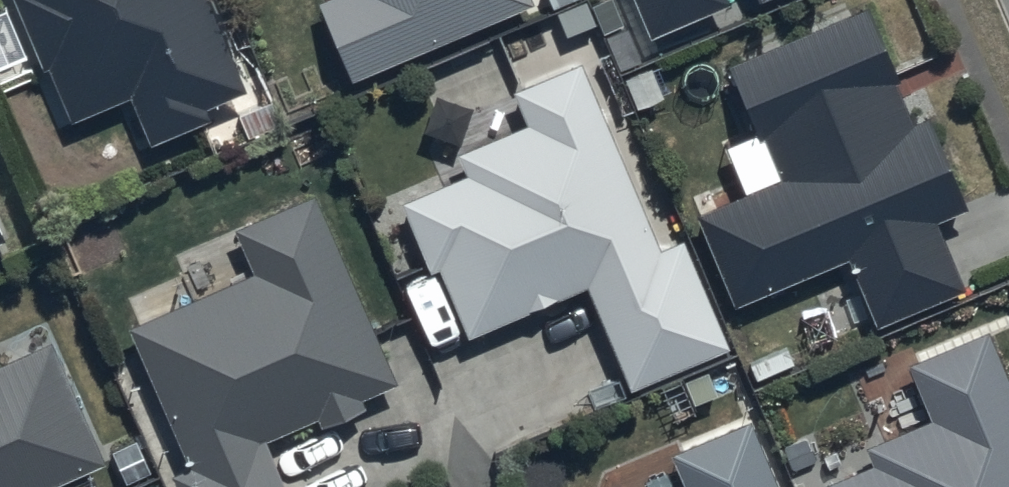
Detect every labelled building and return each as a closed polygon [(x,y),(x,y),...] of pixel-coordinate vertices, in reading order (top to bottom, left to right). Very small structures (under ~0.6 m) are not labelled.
[(205,0),(13,0),(42,67),(46,65),(70,120),(128,95),(151,148),(214,120),(208,107),(245,91),(205,0)] [(314,6),(352,89),(534,5),(532,0),(328,0),(314,6)] [(651,44),(730,11),(725,0),(632,0),(651,44)] [(871,11),(729,71),(780,182),(694,219),(733,310),(848,261),(877,329),(966,291),(938,225),(969,212),(929,117),(918,122),(871,11)] [(659,254),(579,64),(511,95),(527,133),(461,161),(470,181),(403,209),(431,274),(442,270),(470,338),(588,289),(632,392),(731,351),(686,243),(659,254)] [(310,199),(232,234),(250,274),(126,330),(188,466),(168,475),(173,486),(283,486),(263,443),(315,420),(322,435),(367,414),(362,404),(395,389),(310,199)] [(985,335),(909,369),(932,424),(865,452),(871,467),(823,486),(1008,486),(1008,393),(985,335)] [(100,467),(50,351),(0,372),(0,486),(52,486),(100,467)] [(749,425),(671,459),(683,486),(775,486),(749,425)]
